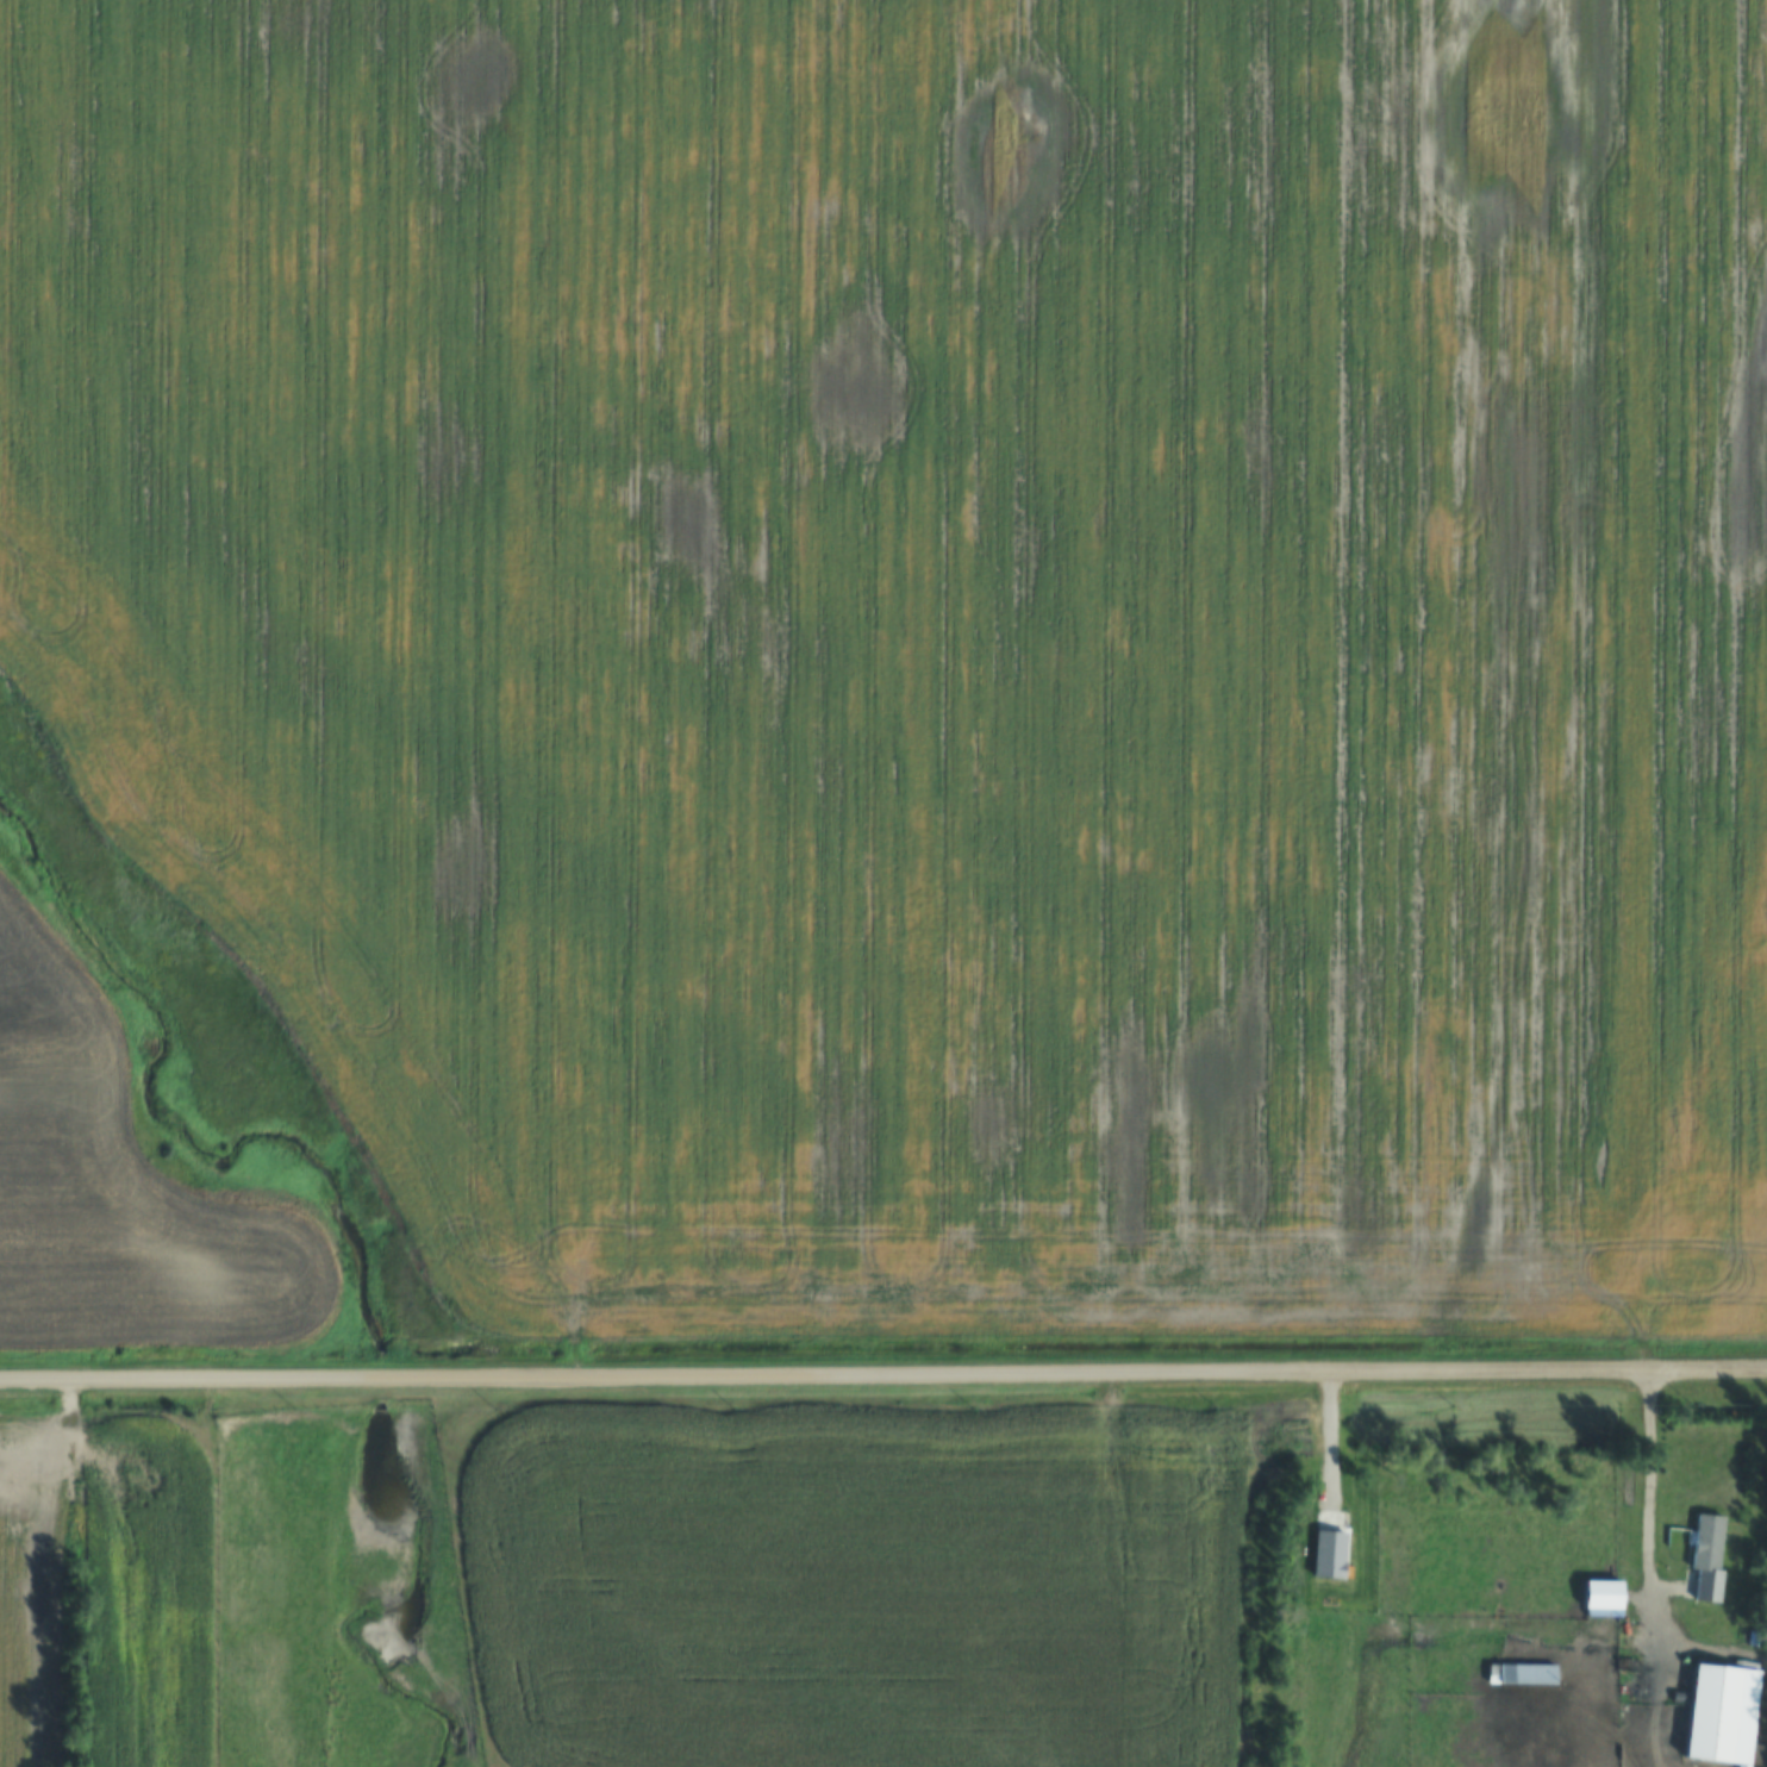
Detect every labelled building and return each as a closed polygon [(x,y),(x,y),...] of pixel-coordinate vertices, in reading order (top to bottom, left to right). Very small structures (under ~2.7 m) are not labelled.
[(1723,1517),(1694,1514),(1689,1570),(1694,1570),(1691,1601),(1715,1603),(1723,1517)] [(1679,1758),(1744,1765),(1755,1670),(1691,1663),(1679,1758)] [(1554,1664),(1485,1664),(1485,1684),(1554,1684),(1554,1664)]
